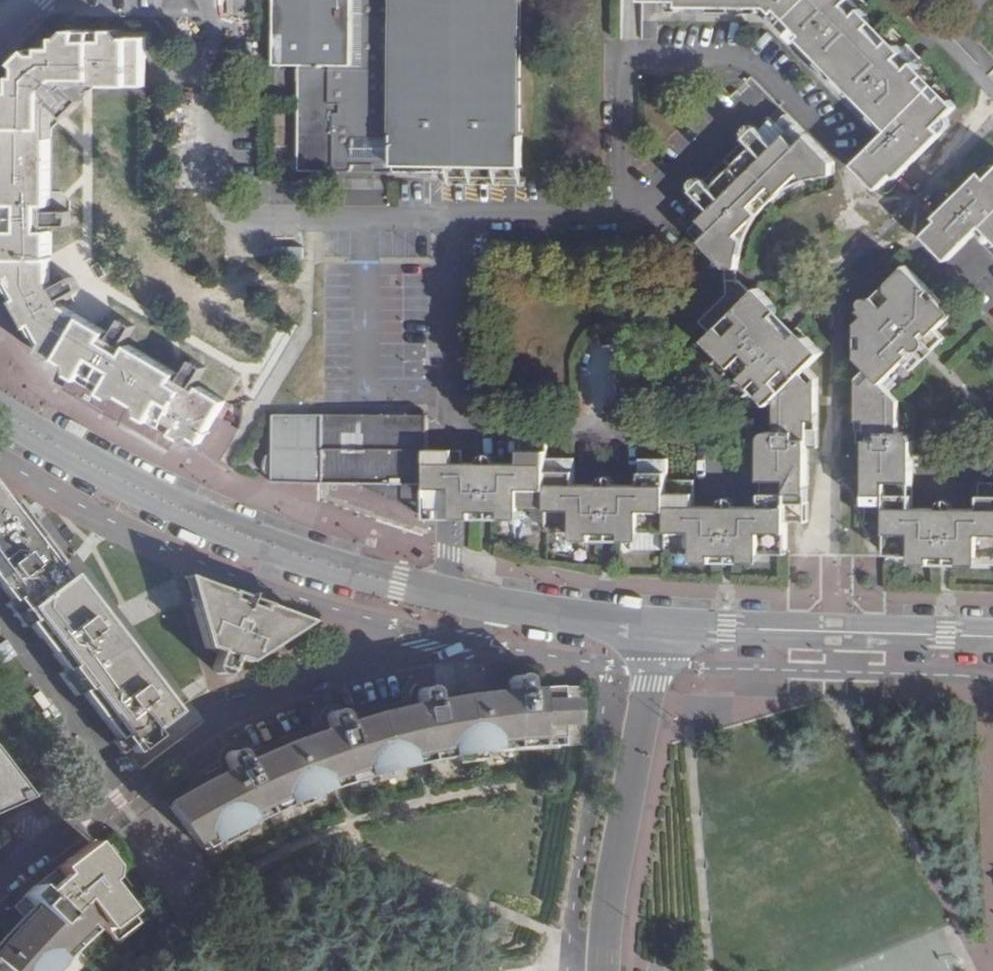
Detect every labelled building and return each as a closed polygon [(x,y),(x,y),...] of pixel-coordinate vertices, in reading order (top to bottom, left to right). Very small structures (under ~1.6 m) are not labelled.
[(355,172),(355,165),(379,166),(379,172),(404,173),(404,164),(449,165),(521,166),(524,0),(276,0),(275,65),(300,65),(298,171),(355,172)] [(646,3),(681,3),(682,10),(770,10),(779,19),(784,14),(808,38),(804,44),(894,136),(861,169),(882,190),(896,177),(904,184),(948,140),(941,132),(961,112),(851,0),(646,0),(646,3)] [(77,30),(76,37),(66,37),(66,47),(53,48),(53,54),(37,54),(31,62),(31,77),(25,77),(24,94),(10,94),(0,103),(0,152),(7,161),(7,190),(0,195),(0,246),(6,251),(6,262),(0,267),(0,281),(4,281),(17,303),(32,330),(43,348),(39,354),(73,373),(85,380),(114,398),(130,407),(134,399),(141,404),(143,415),(152,420),(154,421),(156,416),(178,429),(176,434),(185,439),(193,437),(205,444),(220,418),(229,402),(199,385),(185,377),(129,345),(115,336),(63,306),(53,290),(54,229),(54,211),(55,106),(73,89),(95,89),(146,88),(149,88),(149,49),(149,37),(130,37),(131,30),(77,30)] [(87,101),(73,89),(55,106),(70,120),(87,101)] [(694,214),(684,224),(695,235),(731,273),(740,272),(742,275),(745,245),(761,218),(753,210),(775,188),(784,197),(807,183),(838,178),(836,177),(835,164),(792,120),(782,130),(773,121),(762,132),(759,130),(757,130),(753,130),(751,131),(749,134),(748,136),(751,143),(709,184),(706,182),(703,181),(701,182),(699,183),(697,185),(696,187),(695,189),(696,197),(686,206),(694,214)] [(404,164),(404,173),(448,173),(449,165),(404,164)] [(952,268),(989,233),(992,237),(992,186),(988,181),(943,224),(947,228),(930,245),(952,268)] [(71,211),(54,211),(54,229),(71,229),(71,211)] [(914,567),(980,569),(981,538),(992,538),(992,486),(981,486),(981,512),(915,512),(917,438),(900,438),(901,405),(885,390),(908,367),(917,375),(950,343),(942,334),(956,320),(910,273),(898,285),(894,291),(898,304),(889,314),(879,304),(877,306),(872,305),(870,305),(867,305),(866,307),(864,310),(865,313),(868,319),(867,326),(866,327),(862,329),(862,364),(870,371),(862,378),(861,424),(868,424),(866,528),(886,529),(886,542),(886,551),(886,558),(914,558),(914,567)] [(74,278),(53,290),(63,306),(84,294),(74,278)] [(428,449),(427,518),(448,519),(520,520),(520,512),(547,512),(547,533),(573,532),(573,543),(631,545),(639,545),(640,534),(662,534),(667,534),(667,557),(693,557),(693,566),(761,567),(761,549),(762,536),(788,536),(788,524),(806,525),(808,423),(819,423),(820,363),(826,358),(764,294),(758,300),(755,300),(742,287),(731,287),(728,304),(704,327),(715,338),(711,343),(731,363),(754,387),(775,408),(781,401),(779,432),(771,432),(767,433),(764,435),(763,439),(761,510),(694,509),(696,437),(641,437),(639,485),(575,484),(575,457),(549,457),(550,435),(520,435),(518,463),(452,462),(453,449),(448,449),(428,449)] [(124,321),(115,336),(129,345),(138,328),(124,321)] [(185,377),(199,385),(208,369),(194,362),(185,377)] [(121,420),(130,407),(114,398),(107,393),(85,380),(79,377),(73,373),(65,387),(121,420)] [(271,480),(271,481),(324,483),(324,414),(274,414),(274,449),(263,469),(263,472),(263,474),(265,477),(268,479),(270,480),(271,480)] [(324,414),(324,483),(358,484),(426,513),(426,518),(427,518),(428,449),(428,415),(324,414)] [(154,421),(175,434),(178,429),(156,416),(154,421)] [(220,418),(205,444),(225,456),(240,430),(220,418)] [(166,450),(175,434),(154,421),(152,420),(143,436),(166,450)] [(11,514),(22,505),(6,484),(0,475),(0,499),(11,514)] [(12,601),(6,605),(24,628),(29,624),(65,670),(59,674),(75,696),(81,691),(117,737),(111,743),(121,754),(169,718),(151,696),(157,692),(146,677),(140,682),(98,627),(104,622),(94,610),(88,615),(56,573),(37,548),(11,514),(0,499),(0,585),(12,601)] [(26,502),(11,514),(37,548),(56,573),(72,561),(26,502)] [(639,545),(631,545),(631,554),(663,554),(662,534),(640,534),(639,545)] [(788,551),(788,536),(762,536),(761,549),(788,551)] [(886,567),(914,567),(914,558),(886,558),(886,567)] [(244,596),(185,573),(206,646),(214,649),(210,666),(209,670),(211,673),(212,675),(215,677),(217,678),(220,678),(223,677),(226,675),(229,671),(234,655),(246,660),(307,617),(244,596)] [(536,684),(535,672),(513,674),(509,675),(508,678),(507,683),(471,688),(434,693),(433,693),(430,687),(426,685),(421,684),(416,684),(412,687),(410,692),(408,699),(374,706),(342,715),(338,710),(334,708),(330,708),(325,710),(323,712),(321,716),(320,721),(302,727),(276,737),(259,744),(241,754),(237,750),(233,749),(229,749),(226,750),(223,753),(222,758),(221,764),(201,775),(186,783),(172,792),(151,807),(198,867),(231,846),(273,824),(316,805),(344,795),(359,790),(401,778),(425,773),(451,767),(511,759),(509,745),(579,739),(576,681),(536,684)] [(31,798),(0,757),(0,812),(31,798)] [(95,842),(57,869),(61,875),(45,891),(37,885),(25,898),(32,906),(6,936),(0,942),(0,970),(52,970),(63,957),(62,955),(89,929),(94,930),(101,922),(114,939),(135,922),(109,885),(111,878),(114,873),(114,870),(95,842)]
